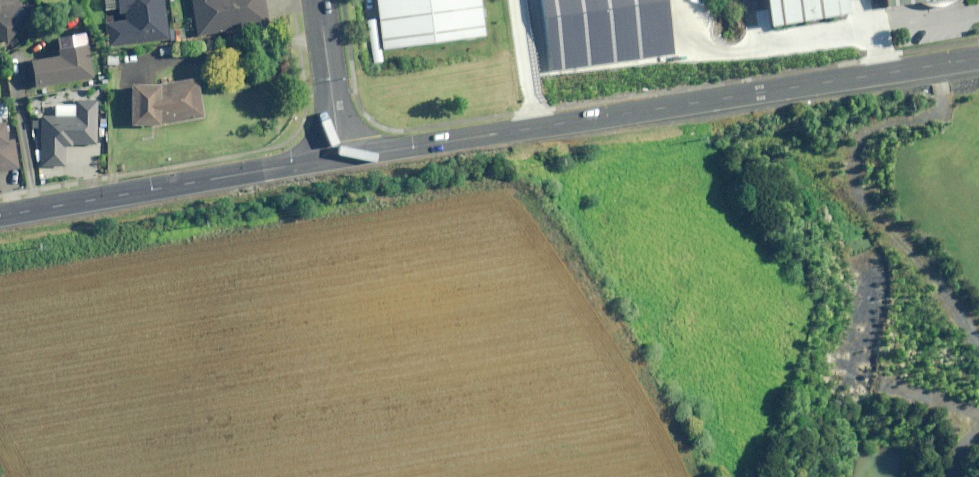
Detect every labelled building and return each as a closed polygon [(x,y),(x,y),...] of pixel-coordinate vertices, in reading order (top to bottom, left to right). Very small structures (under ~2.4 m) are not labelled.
[(2,0),(0,0),(0,19),(10,7),(2,0)] [(86,31),(89,56),(151,49),(148,24),(147,24),(145,0),(97,0),(100,29),(86,31)] [(179,47),(253,38),(248,0),(173,0),(179,47)] [(379,50),(478,34),(473,0),(371,0),(379,50)] [(551,67),(676,49),(669,0),(540,0),(551,67)] [(841,0),(760,0),(764,25),(843,12),(841,0)] [(41,57),(43,66),(12,69),(15,101),(76,93),(72,62),(70,52),(41,57)] [(180,86),(113,94),(118,137),(186,129),(180,86)] [(42,126),(23,126),(22,176),(46,176),(47,153),(80,154),(81,127),(78,127),(79,112),(58,111),(57,126),(42,126)]
